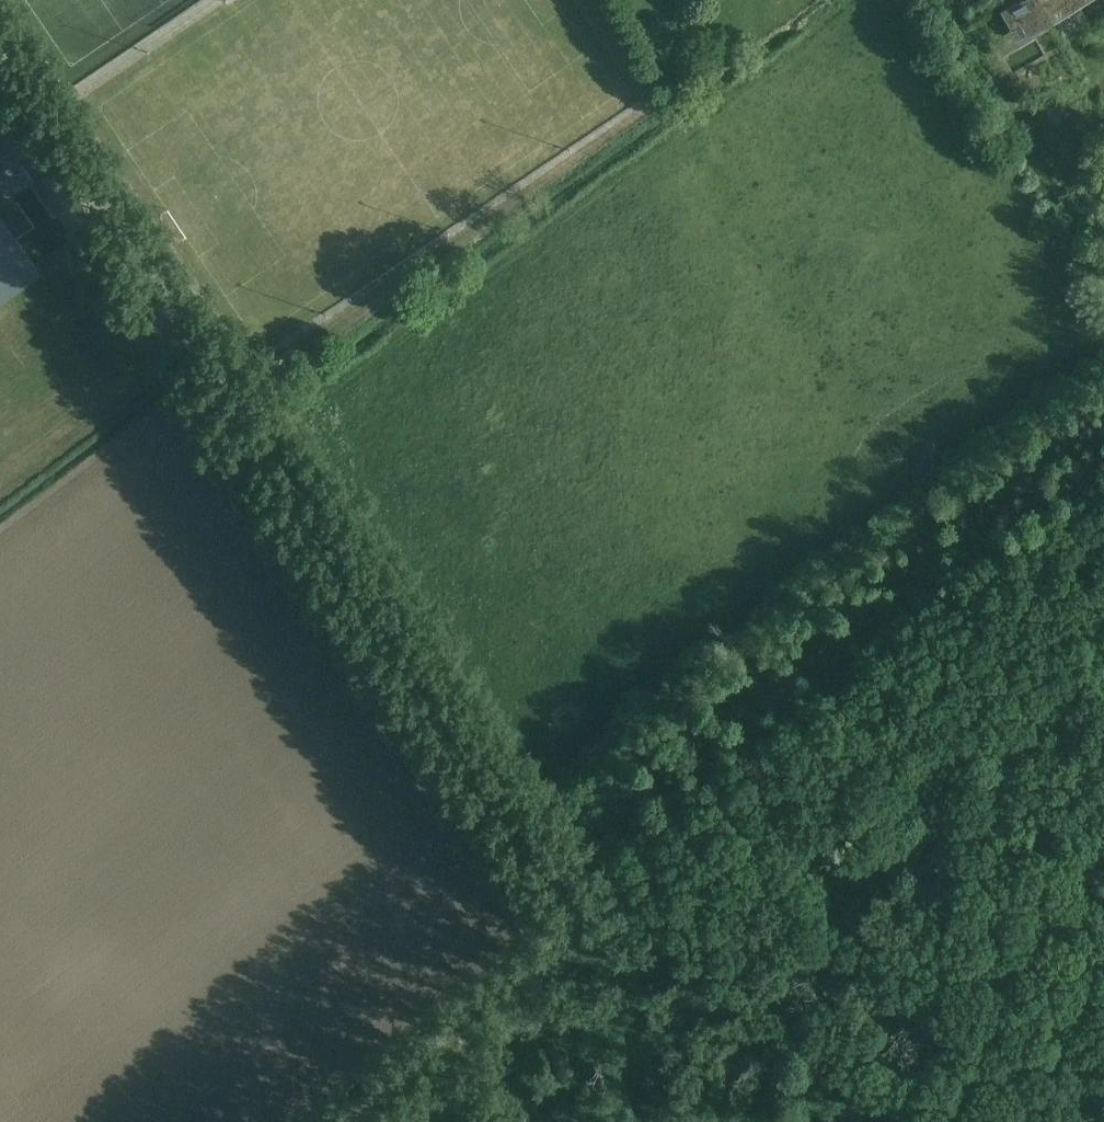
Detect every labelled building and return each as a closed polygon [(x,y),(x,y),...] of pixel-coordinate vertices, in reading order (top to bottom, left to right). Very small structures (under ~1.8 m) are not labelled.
[(1000,11),(1017,41),(1027,35),(1079,5),(1089,0),(1019,0),(1010,5),(1000,11)] [(19,157),(37,182),(35,184),(54,211),(74,197),(55,170),(54,171),(36,146),(36,145),(16,117),(14,114),(13,113),(12,114),(0,123),(0,171),(19,157)] [(43,275),(0,214),(0,306),(43,275)]
